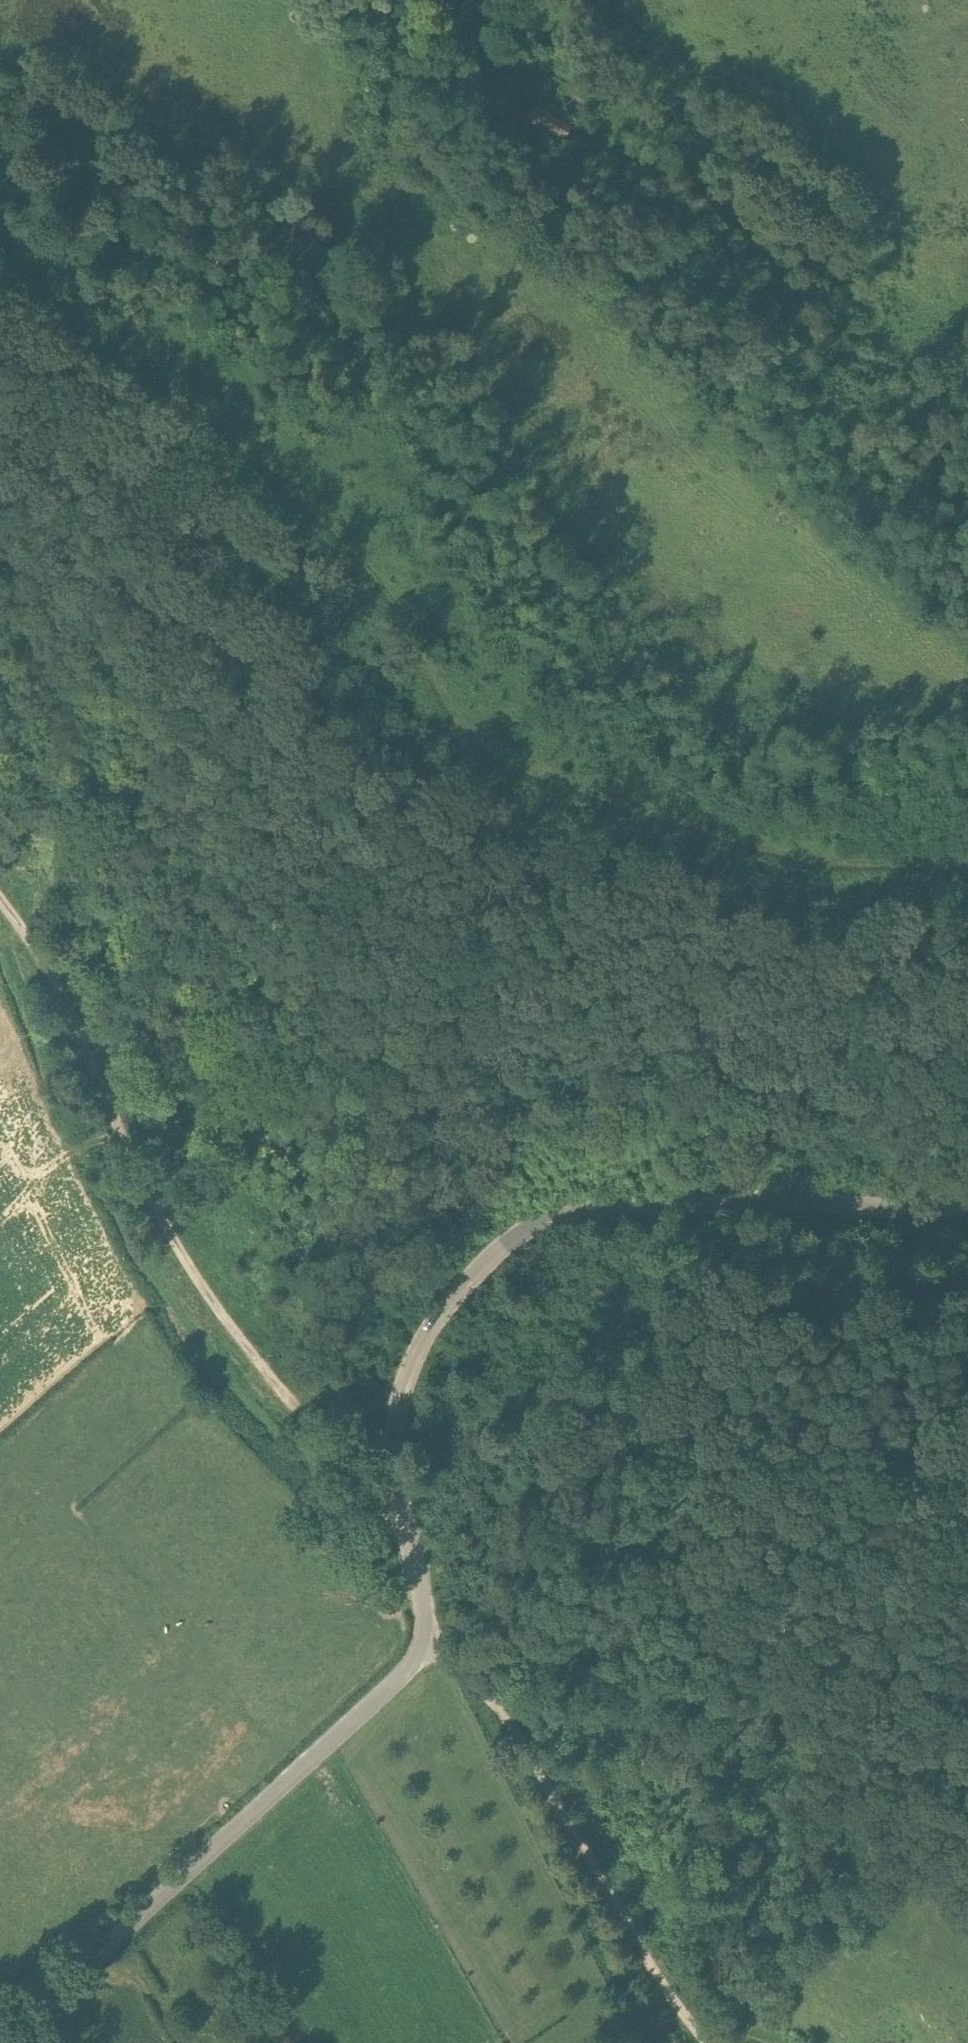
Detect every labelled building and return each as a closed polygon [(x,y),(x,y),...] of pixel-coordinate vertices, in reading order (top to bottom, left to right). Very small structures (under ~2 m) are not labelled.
[(570,127),(535,105),(527,118),(561,140),(570,127)]
